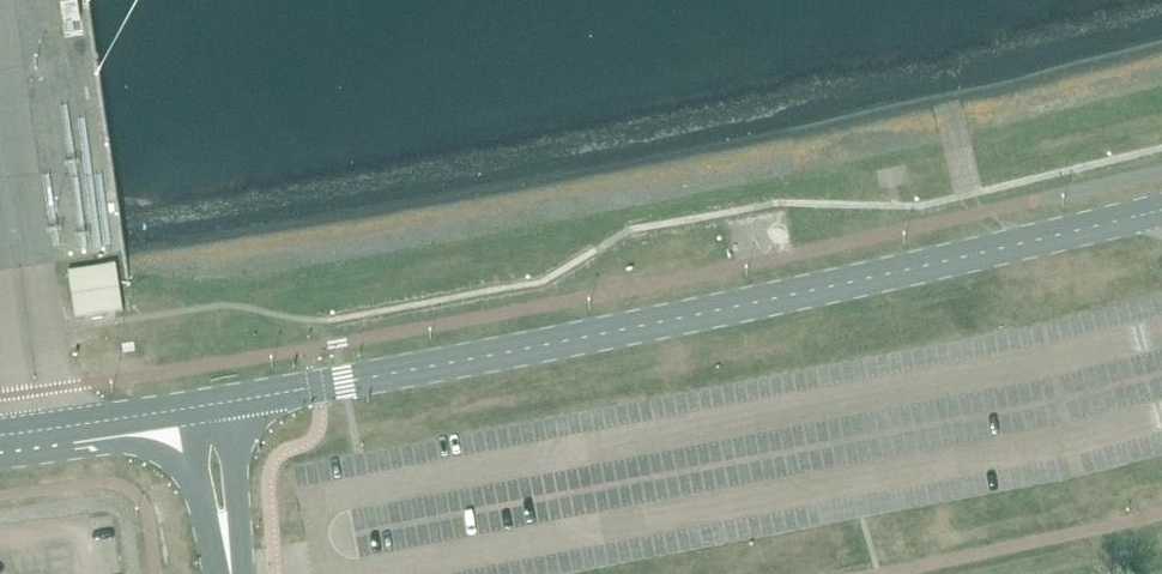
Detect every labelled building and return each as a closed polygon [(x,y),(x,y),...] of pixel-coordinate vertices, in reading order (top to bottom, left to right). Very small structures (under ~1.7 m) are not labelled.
[(53,7),(56,24),(73,22),(71,5),(53,7)]
